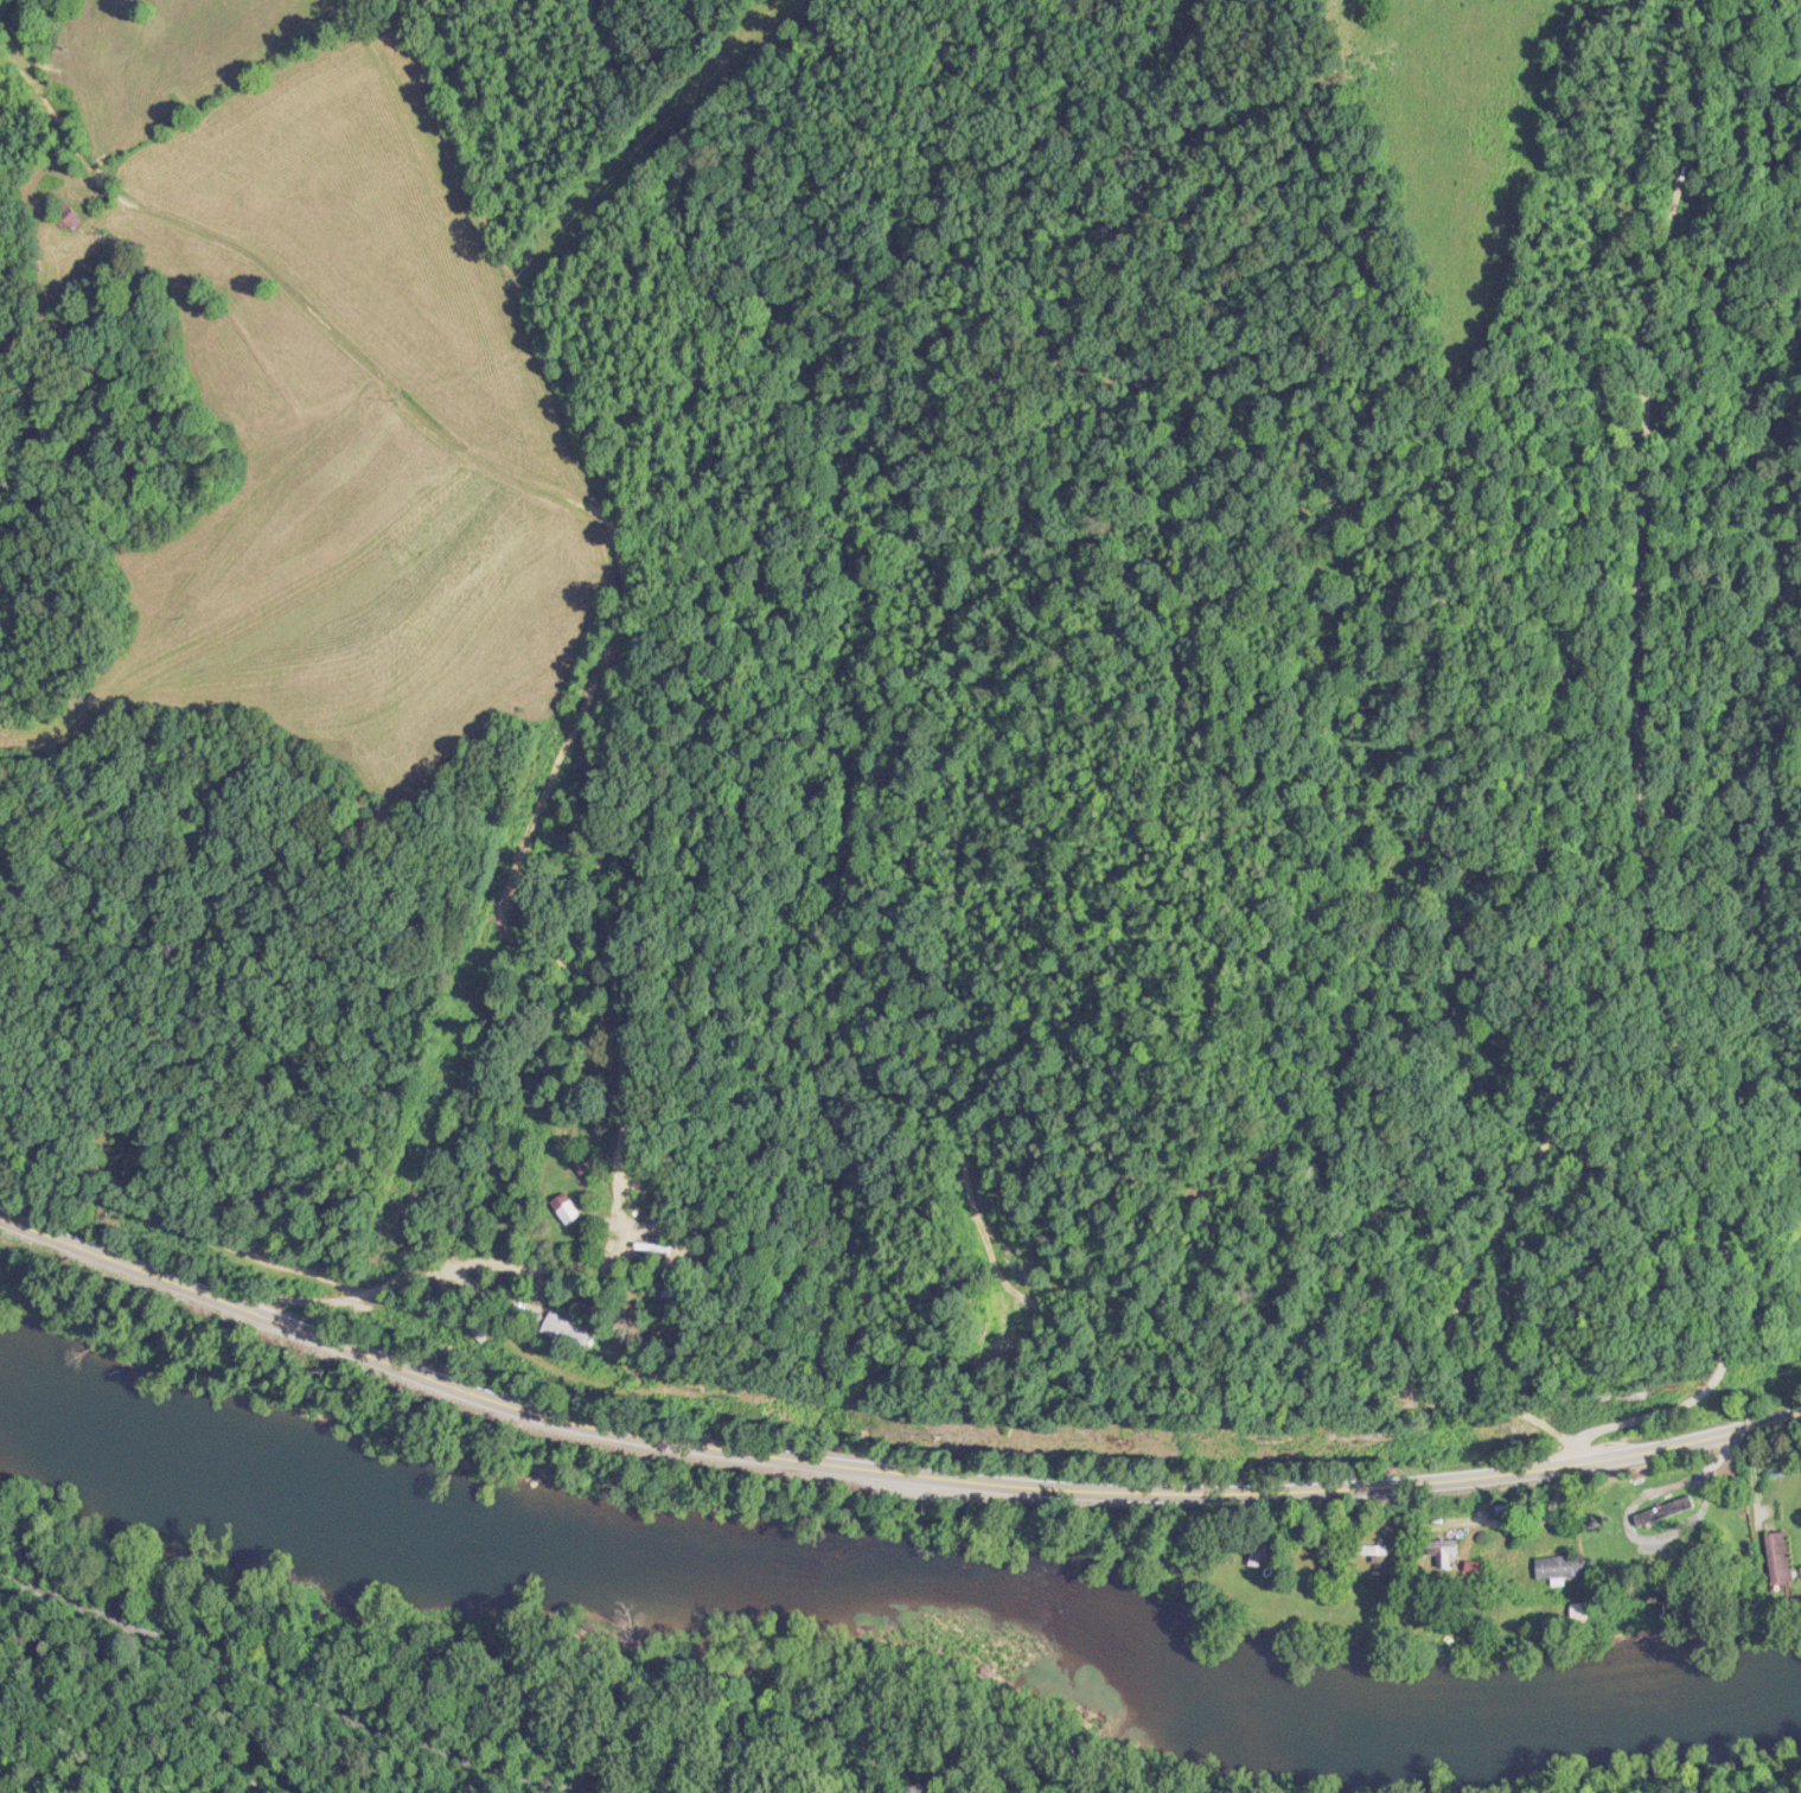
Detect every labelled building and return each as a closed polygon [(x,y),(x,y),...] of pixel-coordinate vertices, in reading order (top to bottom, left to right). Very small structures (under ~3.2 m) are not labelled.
[(82,219),(63,199),(51,210),(71,230),(82,219)] [(549,1200),(566,1223),(580,1213),(564,1190),(549,1200)] [(538,1331),(582,1350),(591,1328),(548,1309),(538,1331)] [(1766,1531),(1769,1580),(1791,1579),(1788,1530),(1766,1531)] [(1269,1545),(1248,1544),(1247,1563),(1268,1564),(1269,1545)] [(1535,1556),(1536,1577),(1584,1574),(1582,1552),(1535,1556)]
